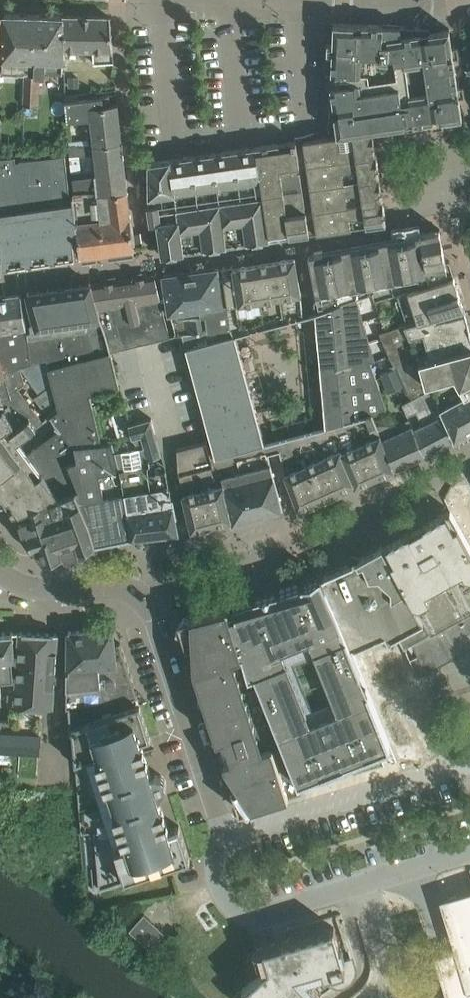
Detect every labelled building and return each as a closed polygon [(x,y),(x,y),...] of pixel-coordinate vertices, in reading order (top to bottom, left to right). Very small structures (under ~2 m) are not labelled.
[(39,61),(41,14),(4,13),(4,33),(3,72),(19,73),(19,72),(26,72),(25,90),(38,91),(39,78),(34,77),(34,60),(39,61)] [(64,48),(62,15),(41,14),(39,61),(34,60),(34,77),(39,78),(39,76),(45,76),(45,72),(62,73),(63,70),(63,60),(64,60),(64,48)] [(110,16),(76,15),(62,15),(64,48),(66,48),(65,61),(92,62),(92,60),(94,60),(94,63),(114,61),(110,16)] [(430,27),(418,27),(334,23),(328,136),(373,129),(462,116),(452,47),(450,28),(431,31),(430,27)] [(79,76),(69,77),(69,87),(80,86),(79,76)] [(38,105),(38,91),(25,90),(24,104),(38,105)] [(122,141),(118,104),(110,105),(109,96),(89,98),(66,102),(68,121),(91,118),(94,144),(122,141)] [(376,150),(373,132),(373,129),(328,136),(148,162),(149,205),(147,205),(150,223),(157,222),(162,255),(228,245),(268,239),(273,239),(291,236),(386,222),(382,196),(379,173),(376,150)] [(98,170),(125,167),(122,141),(94,144),(70,146),(71,156),(72,173),(81,172),(80,155),(96,153),(98,170)] [(75,202),(71,203),(66,155),(19,160),(20,161),(15,162),(15,156),(0,158),(0,244),(2,267),(80,256),(77,219),(75,202)] [(98,194),(128,191),(125,167),(98,170),(98,174),(95,174),(98,194)] [(75,194),(83,192),(81,172),(72,173),(75,194)] [(135,249),(130,213),(128,191),(98,194),(100,217),(77,219),(80,256),(135,249)] [(450,260),(446,261),(440,228),(415,233),(416,238),(390,243),(389,238),(309,253),(315,285),(312,285),(315,312),(349,300),(373,292),(375,299),(397,292),(454,273),(450,260)] [(304,316),(301,292),(295,256),(222,267),(228,304),(231,324),(241,322),(243,332),(304,316)] [(231,324),(228,304),(222,267),(217,268),(164,275),(167,295),(170,312),(176,335),(231,327),(231,324)] [(407,324),(464,306),(454,273),(397,292),(407,324)] [(164,275),(156,277),(155,274),(126,279),(134,314),(123,315),(125,325),(165,320),(166,326),(106,335),(112,351),(153,341),(176,335),(170,312),(167,295),(164,275)] [(166,326),(165,320),(125,325),(123,315),(134,314),(126,279),(92,283),(101,318),(106,335),(166,326)] [(101,318),(92,283),(28,293),(32,312),(36,325),(30,325),(31,332),(27,333),(27,335),(31,364),(44,360),(48,368),(80,360),(83,370),(114,362),(112,351),(106,335),(101,318)] [(20,328),(26,328),(25,313),(22,294),(0,297),(0,360),(4,373),(20,366),(31,364),(27,335),(21,336),(20,328)] [(278,438),(277,438),(280,450),(285,468),(286,472),(299,507),(301,506),(354,482),(356,485),(394,468),(378,426),(373,414),(374,413),(387,410),(382,394),(376,375),(374,370),(370,360),(366,348),(349,300),(315,312),(318,345),(320,365),(320,366),(322,385),(322,386),(324,404),(324,406),(326,425),(310,430),(308,430),(278,438)] [(465,311),(464,306),(407,324),(404,326),(380,333),(393,363),(394,367),(395,368),(397,367),(405,385),(409,393),(413,398),(433,388),(436,393),(456,438),(469,430),(469,329),(465,311)] [(196,443),(177,448),(178,460),(178,467),(183,492),(192,528),(233,518),(233,521),(280,509),(283,508),(274,475),(271,462),(268,453),(265,441),(264,436),(258,414),(257,412),(257,411),(252,393),(252,392),(250,385),(247,374),(247,372),(243,360),(242,354),(241,352),(236,334),(231,327),(182,334),(210,440),(201,442),(196,443)] [(48,368),(60,410),(51,417),(60,429),(27,453),(18,440),(29,432),(9,404),(5,407),(0,411),(0,501),(2,504),(5,502),(14,514),(15,515),(33,508),(33,507),(47,503),(79,492),(76,489),(63,463),(77,458),(74,444),(101,442),(90,393),(120,386),(114,362),(83,370),(80,360),(48,368)] [(9,394),(4,373),(0,360),(0,393),(2,400),(10,397),(9,394)] [(60,410),(48,368),(44,360),(31,364),(20,366),(39,393),(35,397),(50,415),(51,417),(60,410)] [(9,394),(11,393),(25,383),(20,366),(4,373),(9,394)] [(388,392),(405,385),(397,367),(395,368),(394,367),(380,372),(388,392)] [(456,438),(436,393),(433,388),(413,398),(403,403),(408,415),(418,410),(424,424),(414,429),(425,454),(456,438)] [(29,432),(44,421),(22,393),(11,402),(9,404),(29,432)] [(126,411),(105,413),(107,432),(128,430),(126,411)] [(148,458),(162,454),(151,418),(128,424),(132,438),(142,435),(148,458)] [(414,429),(412,425),(409,418),(395,425),(381,424),(378,426),(394,468),(425,454),(414,429)] [(116,480),(109,464),(117,463),(112,442),(101,442),(74,444),(77,458),(63,463),(76,489),(79,492),(90,519),(97,543),(98,542),(130,536),(122,492),(120,492),(118,480),(116,480)] [(166,469),(156,471),(155,462),(120,467),(124,492),(122,492),(130,536),(132,536),(178,530),(166,469)] [(49,558),(97,543),(90,519),(79,492),(47,503),(33,507),(33,508),(15,515),(17,522),(24,519),(32,546),(34,546),(40,554),(49,558)] [(448,506),(450,509),(469,547),(469,494),(448,506)] [(450,509),(447,511),(446,510),(423,523),(423,524),(410,531),(410,530),(386,543),(386,544),(383,546),(383,545),(382,545),(430,635),(412,644),(426,673),(469,648),(469,547),(450,509)] [(418,676),(426,673),(412,644),(430,635),(382,545),(361,557),(364,563),(351,568),(349,564),(321,576),(337,613),(338,612),(352,647),(355,646),(356,647),(381,636),(380,633),(393,627),(397,635),(398,635),(405,647),(418,676)] [(390,743),(352,647),(338,612),(337,613),(321,576),(296,588),(235,605),(237,613),(231,614),(229,608),(228,607),(227,607),(243,654),(246,662),(250,676),(257,673),(300,780),(390,743)] [(246,662),(243,654),(227,607),(178,620),(216,737),(217,737),(225,761),(224,761),(240,810),(302,790),(299,782),(301,781),(300,780),(257,673),(250,676),(246,662)] [(115,644),(113,627),(69,631),(68,667),(67,667),(67,705),(70,726),(136,704),(134,698),(138,697),(120,642),(115,644)] [(55,678),(58,633),(19,630),(14,703),(10,703),(9,717),(0,717),(0,746),(40,748),(43,706),(53,707),(55,678)] [(0,632),(0,676),(12,675),(11,655),(15,654),(13,631),(0,632)] [(154,772),(151,773),(141,741),(151,737),(140,703),(136,704),(70,726),(75,762),(85,758),(125,880),(190,859),(179,825),(169,828),(159,796),(161,795),(163,793),(165,791),(166,790),(166,789),(167,786),(167,784),(167,782),(166,780),(166,779),(165,777),(163,776),(161,774),(159,773),(158,773),(156,772),(154,772)] [(362,859),(348,863),(351,872),(365,868),(362,859)] [(434,955),(447,997),(469,997),(469,905),(465,892),(439,900),(456,954),(446,957),(439,959),(437,954),(434,955)] [(165,932),(144,914),(131,929),(151,947),(165,932)] [(356,963),(353,954),(345,956),(342,946),(340,947),(334,926),(254,950),(253,950),(252,951),(250,952),(249,953),(249,954),(248,955),(248,957),(247,958),(247,959),(248,961),(253,979),(235,996),(234,995),(233,996),(235,997),(318,997),(336,983),(338,983),(340,983),(342,983),(344,983),(346,982),(348,982),(350,981),(351,979),(353,978),(354,976),(355,974),(356,972),(356,970),(357,967),(357,965),(356,963)]
